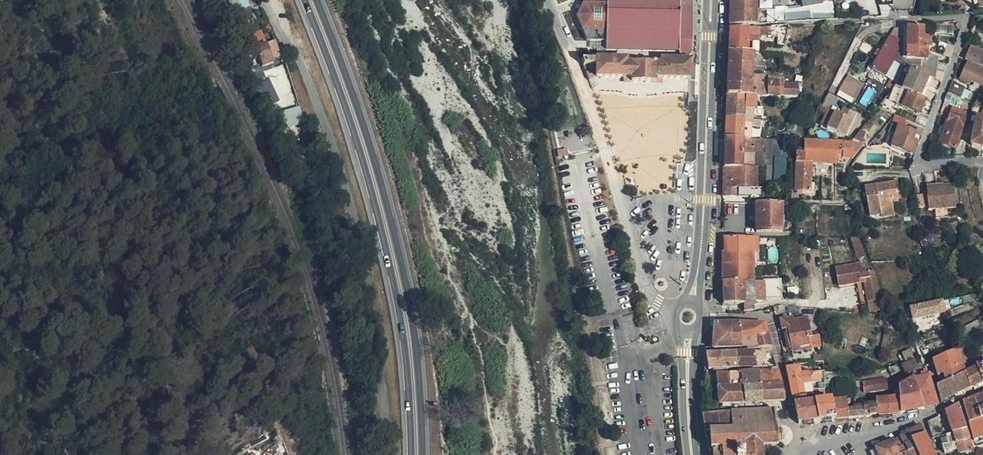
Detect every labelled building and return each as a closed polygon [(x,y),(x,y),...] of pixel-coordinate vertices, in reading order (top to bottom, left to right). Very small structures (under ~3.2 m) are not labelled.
[(236,13),(250,7),(246,0),(229,0),(236,13)] [(687,33),(687,0),(576,0),(573,10),(583,34),(589,34),(600,35),(600,43),(623,44),(677,46),(678,32),(687,33)] [(751,18),(751,10),(752,4),(752,0),(727,0),(726,20),(751,18)] [(772,8),(773,0),(759,0),(759,8),(772,8)] [(239,21),(253,16),(250,9),(250,8),(250,7),(236,13),(239,21)] [(779,39),(786,20),(765,21),(765,23),(747,23),(725,24),(724,47),(745,47),(745,35),(749,33),(766,33),(766,39),(779,39)] [(900,58),(932,65),(932,55),(920,54),(921,44),(925,43),(925,42),(927,42),(929,40),(929,35),(928,33),(925,33),(925,31),(921,30),(921,23),(916,22),(913,22),(905,22),(904,43),(904,51),(904,52),(902,52),(900,58)] [(274,62),(273,60),(266,43),(261,30),(255,33),(254,29),(246,32),(259,65),(262,64),(263,66),(274,62)] [(677,46),(688,46),(687,33),(678,32),(677,46)] [(891,49),(904,51),(904,43),(884,32),(865,65),(878,72),(888,54),(891,49)] [(589,43),(591,43),(600,43),(600,35),(589,34),(589,43)] [(273,60),(281,57),(274,40),(266,43),(273,60)] [(687,48),(688,46),(677,46),(623,44),(600,43),(591,43),(596,54),(592,54),(591,71),(598,72),(619,72),(619,74),(655,75),(655,73),(678,73),(685,73),(685,56),(681,56),(681,52),(685,50),(687,48)] [(982,60),(982,48),(967,43),(963,57),(981,62),(982,60)] [(793,92),(797,80),(771,80),(771,70),(740,68),(740,64),(753,64),(753,56),(745,55),(745,47),(724,47),(722,90),(752,91),(793,92)] [(890,78),(899,60),(888,54),(878,72),(890,78)] [(905,88),(896,101),(916,109),(923,93),(917,91),(924,72),(930,73),(932,74),(932,65),(900,58),(899,60),(890,78),(889,80),(897,84),(891,99),(894,100),(901,89),(903,87),(905,88)] [(964,61),(957,79),(966,82),(968,76),(978,80),(975,90),(981,93),(982,94),(982,66),(964,61)] [(917,91),(923,93),(930,73),(924,72),(917,91)] [(853,103),(864,83),(848,74),(837,94),(853,103)] [(945,87),(958,92),(959,93),(960,91),(962,84),(963,83),(949,77),(945,87)] [(894,100),(896,101),(905,88),(903,87),(901,89),(894,100)] [(945,87),(942,97),(954,102),(958,92),(945,87)] [(868,103),(876,92),(870,88),(863,99),(868,103)] [(752,102),(752,91),(722,90),(721,112),(739,113),(739,102),(752,102)] [(981,102),(982,99),(982,96),(980,95),(974,93),(973,99),(981,102)] [(829,125),(842,104),(839,102),(836,109),(830,106),(822,122),(829,125)] [(938,137),(953,143),(960,124),(962,124),(968,109),(950,103),(942,123),(938,121),(937,123),(935,130),(940,131),(938,137)] [(850,107),(842,104),(829,125),(840,130),(850,107)] [(300,105),(282,110),(287,127),(305,122),(300,105)] [(904,115),(895,111),(887,129),(893,132),(889,141),(910,151),(914,140),(909,138),(912,131),(900,125),(904,115)] [(753,113),(739,113),(721,112),(720,133),(738,133),(738,121),(752,122),(753,113)] [(974,114),(968,140),(982,143),(982,116),(974,114)] [(759,145),(760,134),(759,134),(738,133),(720,133),(719,156),(718,191),(757,192),(758,182),(751,182),(752,161),(737,160),(737,145),(759,145)] [(858,143),(865,137),(848,136),(824,135),(801,134),(801,146),(792,146),(792,185),(807,185),(808,156),(820,157),(821,147),(840,147),(839,142),(858,143)] [(849,152),(858,143),(839,142),(840,147),(821,147),(820,157),(832,157),(833,152),(849,152)] [(567,147),(557,150),(558,157),(570,155),(567,147)] [(774,181),(786,180),(786,156),(774,156),(774,181)] [(878,205),(891,203),(890,196),(898,195),(895,178),(862,184),(867,212),(878,211),(878,205)] [(927,202),(955,201),(954,178),(925,179),(927,202)] [(775,225),(775,198),(757,198),(750,198),(751,225),(775,225)] [(892,210),(891,203),(878,205),(878,211),(879,213),(892,210)] [(717,230),(716,276),(746,276),(746,258),(746,230),(717,230)] [(853,245),(861,243),(856,233),(848,233),(853,245)] [(860,295),(876,294),(875,270),(868,270),(867,265),(861,266),(859,262),(835,263),(838,280),(856,276),(860,295)] [(716,276),(717,298),(746,299),(746,295),(756,295),(757,291),(767,292),(774,292),(774,273),(756,273),(756,279),(746,279),(746,276),(716,276)] [(909,315),(941,307),(938,295),(906,303),(909,315)] [(775,308),(776,315),(789,313),(789,315),(799,314),(797,303),(775,308)] [(789,313),(776,315),(780,332),(785,331),(787,343),(805,340),(806,340),(804,332),(807,332),(807,331),(804,312),(799,314),(789,315),(789,313)] [(709,328),(708,342),(708,343),(738,342),(737,334),(735,318),(718,319),(709,319),(709,328)] [(760,318),(735,318),(737,334),(744,332),(751,330),(753,330),(752,327),(762,325),(760,318)] [(751,330),(755,341),(763,341),(767,340),(763,328),(753,330),(751,330)] [(806,340),(805,340),(805,343),(816,342),(814,330),(807,331),(807,332),(804,332),(806,340)] [(737,334),(738,342),(745,341),(744,332),(737,334)] [(960,368),(953,345),(929,357),(929,358),(935,377),(936,381),(942,377),(960,368)] [(759,347),(733,349),(734,364),(752,363),(751,356),(760,356),(759,347)] [(733,349),(715,350),(717,366),(734,364),(733,349)] [(715,350),(702,351),(702,366),(715,366),(717,366),(715,350)] [(972,363),(982,358),(979,353),(970,358),(971,361),(972,363)] [(922,369),(919,361),(918,362),(914,363),(911,355),(896,359),(900,368),(902,367),(903,370),(907,369),(909,375),(922,369)] [(982,376),(982,361),(982,358),(972,363),(979,378),(982,376)] [(795,361),(782,363),(788,394),(801,392),(799,379),(815,377),(820,376),(819,366),(797,369),(795,361)] [(965,366),(960,368),(964,385),(968,383),(971,381),(979,378),(972,363),(965,366)] [(756,382),(778,381),(774,367),(754,369),(756,382)] [(964,385),(960,368),(942,377),(947,393),(958,388),(964,385)] [(715,400),(723,400),(736,399),(757,398),(756,382),(754,369),(751,370),(736,371),(717,373),(711,373),(713,386),(714,388),(715,400)] [(927,385),(922,369),(909,375),(911,380),(917,399),(918,405),(932,402),(927,385)] [(861,385),(884,384),(883,374),(860,376),(861,385)] [(909,375),(901,379),(894,384),(894,388),(896,409),(918,405),(917,399),(911,380),(909,375)] [(947,393),(942,377),(936,381),(931,383),(936,398),(944,395),(947,393)] [(756,382),(757,398),(769,397),(780,396),(778,381),(756,382)] [(708,401),(715,400),(714,388),(707,388),(708,401)] [(873,395),(874,412),(896,409),(894,388),(891,389),(892,394),(873,395)] [(801,392),(788,394),(793,419),(817,417),(815,397),(808,398),(808,390),(801,392)] [(828,396),(831,416),(846,414),(845,406),(844,403),(843,395),(833,396),(832,392),(827,393),(828,396)] [(982,413),(982,400),(980,392),(976,393),(959,398),(965,419),(982,413)] [(845,406),(846,414),(874,412),(873,395),(861,396),(851,402),(851,405),(845,406)] [(815,397),(817,417),(831,416),(828,396),(821,397),(815,397)] [(961,424),(954,401),(940,408),(947,430),(962,426),(961,424)] [(757,440),(774,439),(770,406),(697,411),(702,427),(706,427),(707,445),(718,444),(721,454),(737,454),(758,454),(757,440)] [(938,432),(931,413),(922,418),(927,435),(935,433),(938,432)] [(965,419),(969,436),(982,431),(982,413),(965,419)] [(907,439),(920,434),(916,425),(902,430),(903,432),(907,439)] [(952,441),(966,437),(962,426),(947,430),(938,432),(935,433),(937,441),(952,441)] [(910,445),(907,439),(903,432),(888,438),(894,453),(895,454),(900,454),(897,451),(910,445)] [(912,449),(925,444),(920,434),(907,439),(910,445),(912,449)] [(955,450),(968,448),(966,437),(952,441),(937,441),(939,449),(953,446),(955,450)] [(888,438),(870,446),(874,454),(873,454),(890,454),(894,453),(888,438)] [(927,448),(925,444),(912,449),(915,454),(918,454),(928,451),(927,448)] [(912,449),(910,445),(897,451),(900,454),(915,454),(912,449)] [(870,446),(863,448),(867,454),(873,454),(874,454),(870,446)]
